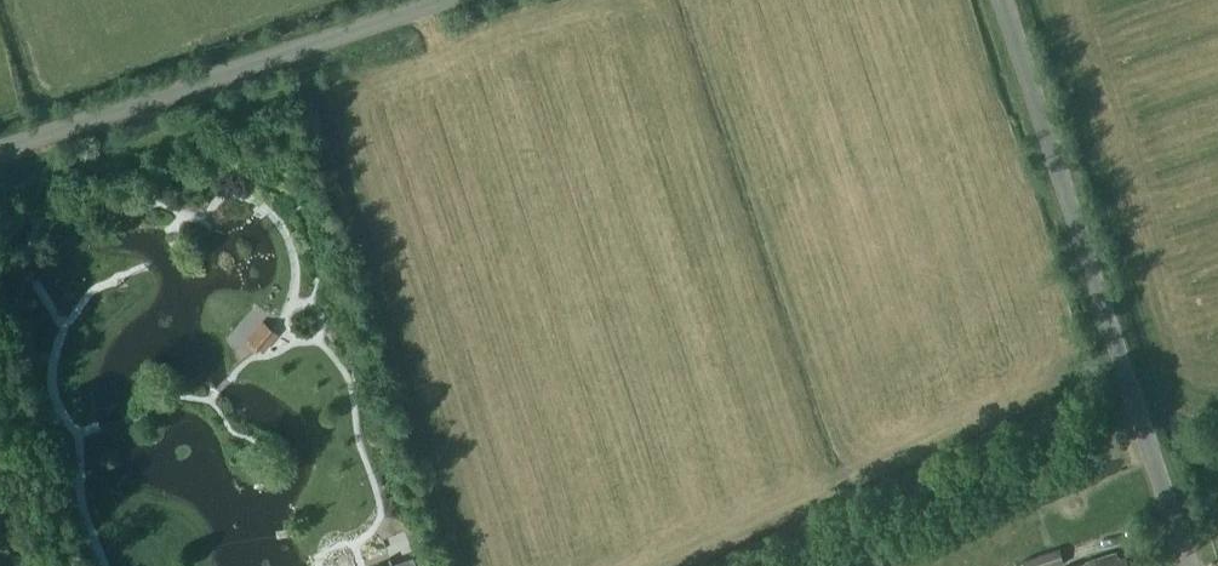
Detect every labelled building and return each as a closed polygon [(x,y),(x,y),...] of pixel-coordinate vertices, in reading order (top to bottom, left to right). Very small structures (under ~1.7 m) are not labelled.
[(414,554),(397,559),(397,560),(392,562),(388,548),(386,548),(391,562),(380,565),(418,565),(414,554)] [(1025,565),(1056,565),(1066,563),(1061,548),(1023,561),(1025,565)] [(1127,555),(1119,557),(1117,552),(1074,565),(1131,565),(1127,555)]
